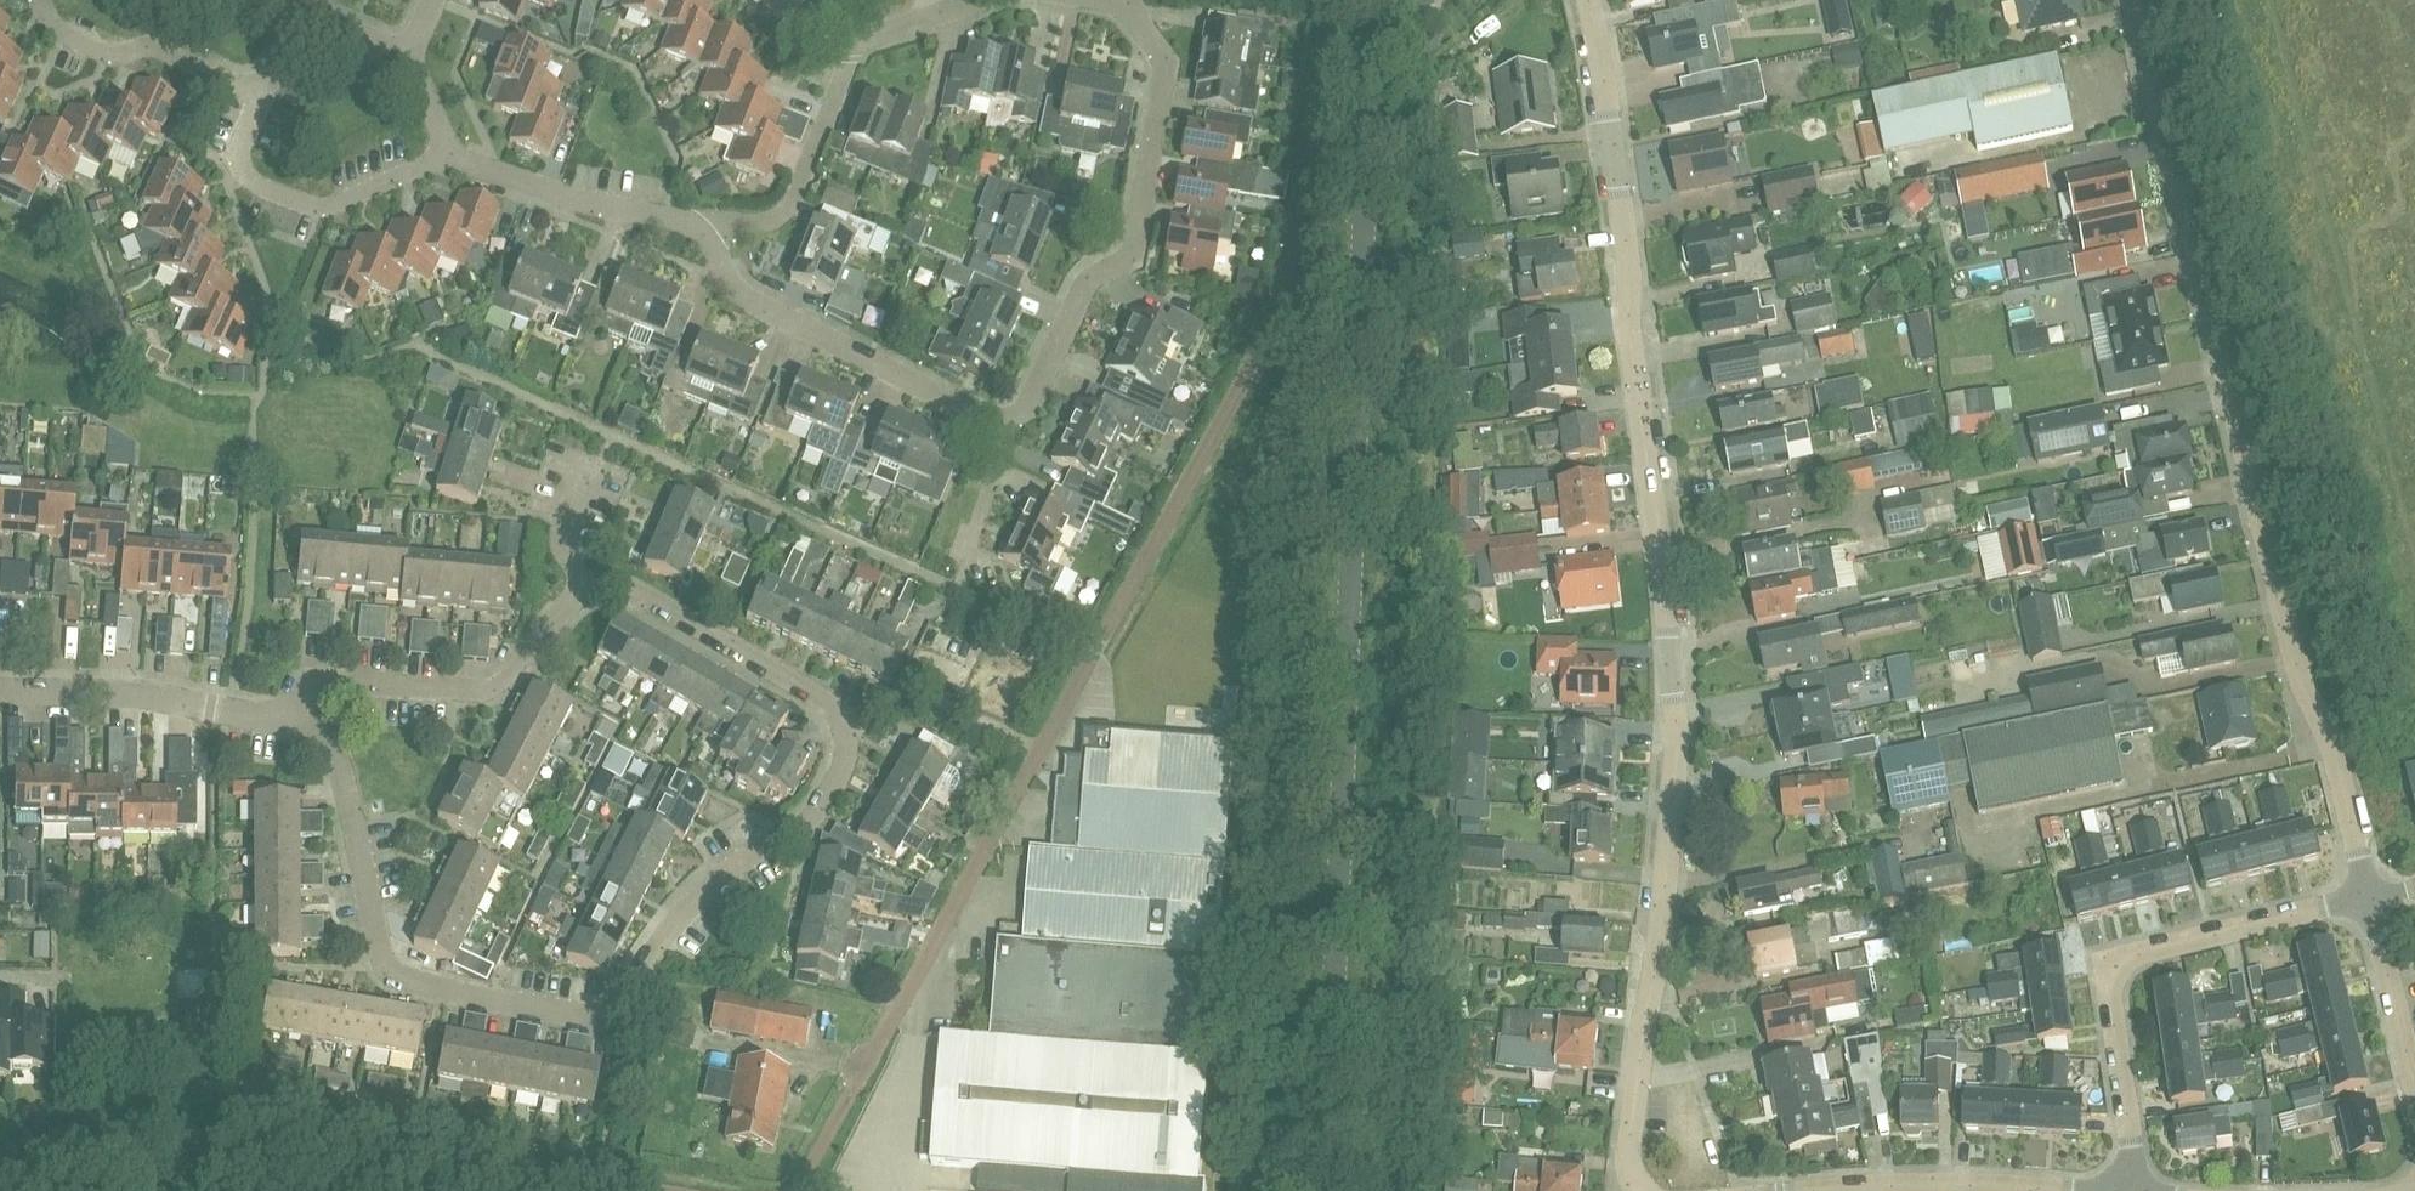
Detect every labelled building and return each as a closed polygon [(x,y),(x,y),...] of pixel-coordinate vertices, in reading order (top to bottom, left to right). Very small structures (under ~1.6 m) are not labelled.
[(480,7),(512,20),(520,0),(482,0),(480,7)] [(588,0),(583,0),(578,23),(591,26),(594,12),(588,0)] [(628,9),(660,22),(668,0),(631,0),(628,9)] [(660,22),(676,28),(684,32),(690,17),(698,21),(706,0),(668,0),(660,22)] [(1412,9),(1423,8),(1423,0),(1411,0),(1412,9)] [(1714,31),(1742,25),(1737,0),(1736,0),(1655,18),(1658,32),(1648,34),(1656,70),(1688,63),(1702,60),(1697,35),(1714,31)] [(1673,13),(1697,7),(1696,0),(1670,0),(1673,13)] [(1826,18),(1849,13),(1847,0),(1823,0),(1826,18)] [(2082,18),(2078,0),(2019,0),(2026,31),(2082,18)] [(676,28),(666,53),(692,63),(680,76),(682,79),(698,66),(699,66),(715,27),(704,23),(698,21),(690,17),(684,32),(676,28)] [(1259,67),(1262,48),(1258,47),(1262,23),(1230,18),(1228,32),(1205,28),(1200,57),(1259,67)] [(484,44),(490,28),(482,24),(475,40),(484,44)] [(715,27),(699,66),(710,71),(716,73),(724,76),(729,62),(737,65),(747,40),(715,27)] [(493,78),(485,98),(496,102),(495,105),(501,108),(510,84),(518,87),(524,72),(532,76),(538,62),(542,52),(548,54),(548,53),(510,37),(493,78)] [(1859,43),(1833,48),(1837,69),(1864,64),(1859,43)] [(6,77),(7,76),(17,53),(0,45),(0,74),(6,77)] [(946,76),(948,76),(941,107),(968,113),(971,98),(991,102),(985,126),(986,127),(992,99),(1001,55),(971,48),(968,61),(950,57),(946,76)] [(542,52),(538,62),(547,66),(551,55),(548,54),(542,52)] [(1036,123),(1042,93),(1046,75),(1029,72),(1032,58),(1002,52),(1001,55),(992,99),(986,127),(987,127),(987,126),(989,127),(994,126),(998,125),(1002,123),(1005,121),(1008,118),(1009,117),(1036,123)] [(1218,89),(1216,104),(1245,109),(1249,86),(1255,87),(1259,67),(1200,57),(1195,85),(1218,89)] [(2058,57),(1874,99),(1887,156),(1976,136),(1979,149),(2074,128),(2058,57)] [(716,73),(706,97),(725,105),(731,107),(739,110),(745,96),(753,99),(763,75),(743,67),(737,65),(729,62),(724,76),(716,73)] [(1760,63),(1682,80),(1685,92),(1663,97),(1671,129),(1727,115),(1742,112),(1741,107),(1769,101),(1760,63)] [(1554,128),(1548,68),(1498,73),(1504,133),(1554,128)] [(510,84),(501,108),(525,117),(533,121),(539,106),(547,110),(557,86),(532,76),(524,72),(518,87),(510,84)] [(1045,105),(1038,134),(1059,138),(1058,144),(1062,151),(1079,155),(1095,83),(1087,81),(1088,78),(1085,75),(1075,73),(1073,75),(1072,78),(1069,77),(1062,109),(1045,105)] [(6,124),(24,84),(7,76),(6,77),(0,74),(0,121),(6,124)] [(1095,83),(1079,155),(1096,158),(1102,154),(1103,148),(1125,153),(1131,123),(1117,121),(1124,89),(1122,89),(1123,85),(1121,82),(1108,79),(1105,82),(1105,85),(1095,83)] [(134,108),(133,109),(141,113),(135,127),(143,131),(159,138),(177,99),(145,85),(134,108)] [(866,97),(844,153),(855,158),(861,145),(878,151),(880,147),(895,108),(889,106),(887,100),(876,95),(870,99),(866,97)] [(721,131),(733,136),(723,160),(730,163),(730,162),(736,165),(745,141),(753,144),(759,130),(767,133),(767,132),(776,108),(753,99),(745,96),(739,110),(731,107),(721,131)] [(99,121),(99,122),(107,126),(100,140),(108,143),(108,145),(131,155),(143,131),(135,127),(141,113),(133,109),(134,108),(110,97),(99,121)] [(895,108),(880,147),(897,154),(889,175),(921,188),(927,167),(932,145),(917,140),(926,116),(922,115),(922,109),(910,104),(905,108),(897,105),(895,108)] [(510,139),(510,140),(548,156),(564,117),(547,110),(539,106),(533,121),(525,117),(516,142),(510,139)] [(1449,163),(1478,158),(1472,108),(1443,112),(1449,163)] [(65,134),(64,135),(72,138),(66,153),(74,156),(73,157),(97,168),(108,145),(108,143),(100,140),(107,126),(99,122),(99,121),(75,110),(65,134)] [(1247,148),(1252,119),(1222,114),(1219,131),(1188,126),(1183,157),(1214,162),(1229,165),(1232,145),(1247,148)] [(41,123),(30,148),(38,151),(31,166),(39,169),(39,170),(63,181),(73,157),(74,156),(66,153),(72,138),(64,135),(65,134),(41,123)] [(736,165),(735,165),(768,178),(784,139),(767,132),(767,133),(759,130),(753,144),(745,141),(736,165)] [(0,138),(0,153),(7,156),(0,171),(0,181),(10,186),(3,200),(27,211),(34,197),(34,196),(29,193),(39,170),(39,169),(31,166),(38,151),(30,148),(24,145),(2,134),(0,138)] [(1736,182),(1726,135),(1672,146),(1682,193),(1736,182)] [(988,172),(1001,178),(1009,161),(996,155),(988,172)] [(2041,156),(1955,174),(1960,200),(2046,183),(2041,156)] [(1560,167),(1525,171),(1524,158),(1494,161),(1497,187),(1512,186),(1516,219),(1566,213),(1563,193),(1570,192),(1567,174),(1561,175),(1560,167)] [(1214,162),(1211,179),(1179,174),(1174,205),(1205,211),(1221,214),(1224,193),(1239,195),(1244,168),(1229,165),(1214,162)] [(160,163),(143,202),(160,210),(168,213),(175,199),(183,203),(183,202),(194,178),(160,163)] [(927,167),(921,188),(931,192),(939,172),(927,167)] [(2128,167),(2069,180),(2077,222),(2080,221),(2080,219),(2136,208),(2136,207),(2128,167)] [(1812,168),(1761,178),(1767,214),(1819,203),(1816,188),(1812,168)] [(705,203),(728,191),(718,173),(696,185),(705,203)] [(1285,175),(1275,173),(1272,191),(1282,193),(1285,175)] [(982,211),(977,223),(1039,248),(1051,218),(1047,217),(1022,207),(1029,189),(1022,187),(1002,181),(991,177),(978,210),(982,211)] [(1908,201),(1922,221),(1945,205),(1931,185),(1908,201)] [(859,199),(827,187),(821,205),(853,217),(859,199)] [(466,194),(456,219),(464,222),(459,237),(467,240),(467,241),(484,247),(500,207),(466,194)] [(160,210),(149,234),(172,244),(180,248),(187,233),(195,237),(195,236),(206,212),(183,202),(183,203),(175,199),(168,213),(160,210)] [(2045,265),(2020,270),(2023,286),(2049,281),(2077,275),(2077,276),(2127,266),(2124,249),(2147,245),(2139,206),(2136,207),(2136,208),(2080,219),(2080,221),(2085,246),(2074,249),(2073,246),(2043,253),(2045,265)] [(423,234),(422,235),(430,238),(425,252),(433,255),(439,258),(457,265),(467,241),(467,240),(459,237),(464,222),(456,219),(432,210),(423,234)] [(1183,269),(1211,273),(1216,241),(1231,244),(1236,216),(1221,214),(1205,211),(1203,227),(1171,222),(1166,253),(1185,257),(1183,269)] [(846,234),(814,222),(803,250),(844,266),(850,250),(851,248),(866,254),(868,249),(870,243),(874,231),(876,228),(876,226),(853,217),(846,234)] [(1755,222),(1728,227),(1729,228),(1691,235),(1693,246),(1689,246),(1687,249),(1690,267),(1693,269),(1697,268),(1699,279),(1739,272),(1737,258),(1760,253),(1755,222)] [(978,242),(967,271),(995,283),(1001,266),(1027,276),(1039,248),(977,223),(972,237),(975,242),(978,242)] [(399,269),(389,294),(395,296),(395,299),(406,295),(403,285),(407,273),(423,280),(433,255),(425,252),(430,238),(422,235),(423,234),(398,224),(389,248),(388,249),(396,252),(391,266),(399,269)] [(172,244),(161,269),(185,280),(186,278),(194,282),(200,268),(208,271),(219,247),(195,236),(195,237),(187,233),(180,248),(172,244)] [(1482,235),(1452,238),(1455,259),(1484,256),(1482,235)] [(365,238),(355,263),(363,266),(357,281),(365,284),(370,286),(389,294),(399,269),(391,266),(396,252),(388,249),(389,248),(365,238)] [(1562,259),(1559,238),(1519,244),(1524,280),(1540,277),(1542,296),(1579,291),(1574,257),(1562,259)] [(852,290),(837,285),(844,266),(803,250),(792,279),(832,294),(828,305),(856,316),(859,317),(865,302),(850,296),(852,290)] [(1779,259),(1783,281),(1819,274),(1815,252),(1779,259)] [(500,271),(486,305),(511,315),(511,316),(531,324),(537,307),(538,307),(553,267),(523,255),(514,277),(500,271)] [(338,256),(322,296),(355,309),(365,284),(357,281),(363,266),(355,263),(349,261),(338,256)] [(949,315),(968,324),(1007,343),(1020,316),(996,305),(1004,288),(947,263),(939,279),(966,291),(960,302),(950,306),(952,310),(949,315)] [(553,267),(538,307),(558,315),(552,331),(576,340),(581,329),(583,323),(589,308),(572,301),(580,283),(582,278),(553,267)] [(185,280),(175,303),(193,311),(199,313),(207,317),(213,303),(221,306),(232,282),(214,274),(208,271),(200,268),(194,282),(186,278),(185,280)] [(589,308),(583,323),(608,333),(627,341),(640,308),(650,285),(621,273),(620,276),(620,277),(610,300),(594,294),(589,308)] [(2107,315),(2112,339),(2160,329),(2152,291),(2141,294),(2116,299),(2113,282),(2084,288),(2091,318),(2107,315)] [(640,308),(627,341),(673,360),(676,353),(678,348),(685,329),(688,321),(672,314),(679,296),(650,285),(640,308)] [(1234,300),(1255,304),(1256,295),(1235,292),(1234,300)] [(1702,300),(1709,340),(1760,331),(1760,328),(1778,324),(1775,310),(1762,313),(1759,294),(1749,296),(1749,292),(1702,300)] [(1837,328),(1830,296),(1790,304),(1797,337),(1837,328)] [(428,329),(444,322),(435,301),(419,307),(428,329)] [(199,313),(188,338),(220,352),(221,349),(241,358),(248,343),(244,341),(252,323),(236,316),(237,314),(227,309),(221,306),(213,303),(207,317),(199,313)] [(856,316),(828,305),(824,313),(852,327),(856,316)] [(1130,327),(1124,340),(1164,359),(1171,345),(1189,354),(1203,324),(1172,309),(1164,324),(1133,309),(1126,325),(1130,327)] [(1528,333),(1532,366),(1574,360),(1570,326),(1550,329),(1548,314),(1506,319),(1508,336),(1528,333)] [(984,381),(990,368),(995,370),(1007,343),(968,324),(961,341),(940,331),(929,354),(965,372),(984,381)] [(2037,329),(2016,334),(2020,355),(2041,351),(2037,329)] [(2168,366),(2160,329),(2112,339),(2117,362),(2100,366),(2107,396),(2135,390),(2132,373),(2157,368),(2168,366)] [(1855,353),(1852,332),(1802,341),(1806,362),(1855,353)] [(673,360),(663,387),(709,405),(731,349),(703,337),(694,360),(676,353),(673,360)] [(1710,385),(1716,386),(1717,392),(1765,383),(1763,371),(1804,363),(1800,342),(1800,339),(1756,347),(1757,354),(1712,363),(1713,369),(1708,371),(1710,385)] [(1174,410),(1164,406),(1182,369),(1164,359),(1162,359),(1124,340),(1118,354),(1113,352),(1106,367),(1137,383),(1128,402),(1153,414),(1169,420),(1174,410)] [(731,349),(709,405),(728,412),(753,422),(764,393),(763,393),(749,387),(760,360),(731,349)] [(1578,394),(1574,360),(1532,366),(1536,399),(1516,401),(1518,417),(1560,412),(1558,396),(1578,394)] [(1471,363),(1450,364),(1451,372),(1471,371),(1471,363)] [(429,365),(423,378),(431,382),(438,369),(429,365)] [(775,394),(763,424),(788,434),(794,418),(814,426),(830,386),(801,375),(791,400),(775,394)] [(1823,384),(1828,414),(1865,407),(1859,378),(1823,384)] [(814,426),(805,450),(822,457),(822,458),(831,461),(833,462),(833,461),(843,466),(849,468),(862,439),(845,432),(851,416),(859,397),(830,386),(814,426)] [(1096,387),(1087,406),(1079,402),(1065,431),(1110,452),(1119,435),(1133,442),(1141,426),(1165,438),(1172,422),(1169,420),(1153,414),(1128,402),(1096,387)] [(2019,392),(2005,393),(2007,416),(2021,416),(2019,392)] [(1932,394),(1888,404),(1898,449),(1942,440),(1932,394)] [(467,397),(461,415),(456,431),(439,426),(414,418),(411,427),(436,436),(436,435),(452,441),(493,454),(501,428),(490,424),(495,407),(467,397)] [(1788,421),(1785,408),(1777,410),(1775,399),(1721,409),(1726,432),(1788,421)] [(626,407),(618,426),(640,435),(648,416),(626,407)] [(1851,415),(1857,440),(1876,436),(1870,410),(1851,415)] [(2030,426),(2036,451),(2039,463),(2109,448),(2101,410),(2030,426)] [(849,468),(843,482),(852,485),(857,471),(875,478),(894,485),(900,469),(901,469),(918,427),(889,415),(885,426),(883,425),(869,420),(865,431),(862,439),(849,468)] [(1600,457),(1596,422),(1563,426),(1563,427),(1537,430),(1539,447),(1565,444),(1567,461),(1600,457)] [(2035,451),(2030,426),(2007,431),(2013,456),(2035,451)] [(107,430),(87,428),(82,427),(80,452),(105,455),(107,430)] [(918,427),(901,469),(920,477),(914,494),(940,504),(951,475),(935,468),(947,439),(918,427)] [(1766,435),(1728,443),(1735,476),(1796,465),(1792,449),(1812,445),(1807,427),(1766,436),(1766,435)] [(2114,449),(2115,455),(2131,452),(2131,455),(2141,453),(2145,469),(2140,470),(2140,471),(2186,462),(2191,461),(2185,434),(2143,443),(2140,428),(2113,434),(2116,448),(2114,449)] [(1078,472),(1069,492),(1102,508),(1117,476),(1102,469),(1110,452),(1065,431),(1051,459),(1078,472)] [(447,457),(431,452),(428,460),(485,479),(493,454),(452,441),(447,457)] [(1932,469),(1928,447),(1828,469),(1835,499),(1875,490),(1873,481),(1932,469)] [(1458,475),(1483,472),(1481,456),(1473,457),(1456,459),(1458,475)] [(436,491),(477,504),(485,479),(428,460),(425,470),(441,475),(436,491)] [(2192,492),(2186,462),(2140,471),(2125,474),(2129,493),(2118,496),(2120,505),(2086,512),(2090,533),(2102,530),(2142,522),(2138,503),(2192,492)] [(1540,489),(1538,472),(1493,475),(1495,489),(1507,488),(1507,494),(1540,489)] [(1471,478),(1451,479),(1450,479),(1451,523),(1477,521),(1477,511),(1468,511),(1468,502),(1471,502),(1471,478)] [(1541,502),(1543,513),(1606,505),(1603,479),(1561,484),(1563,500),(1541,502)] [(1797,495),(1794,480),(1785,481),(1786,483),(1737,491),(1745,533),(1793,525),(1788,496),(1797,495)] [(19,535),(23,488),(0,486),(0,533),(19,535)] [(1026,513),(1019,527),(1058,545),(1066,528),(1081,535),(1087,521),(1125,540),(1134,523),(1126,519),(1110,511),(1102,508),(1069,492),(1062,489),(1055,486),(1047,502),(1028,493),(1020,510),(1026,513)] [(1884,519),(1958,505),(1954,486),(1880,502),(1884,519)] [(19,535),(45,537),(49,490),(23,488),(19,535)] [(75,492),(49,490),(45,537),(71,539),(73,517),(75,492)] [(715,510),(675,492),(664,517),(703,534),(728,545),(732,535),(708,525),(715,510)] [(374,512),(383,512),(383,500),(368,499),(367,511),(374,512)] [(1126,519),(1134,523),(1142,527),(1150,512),(1134,503),(1126,519)] [(1609,530),(1606,505),(1543,513),(1544,523),(1565,521),(1567,536),(1609,530)] [(1961,522),(1958,507),(1958,505),(1884,519),(1888,540),(1927,532),(1926,529),(1961,522)] [(127,508),(99,506),(99,520),(96,565),(123,567),(125,545),(126,522),(127,508)] [(99,520),(73,517),(69,563),(96,565),(99,520)] [(703,534),(664,517),(654,541),(708,565),(712,555),(697,549),(703,534)] [(2209,556),(2203,525),(2163,533),(2163,534),(2136,540),(2139,559),(2167,553),(2170,564),(2209,556)] [(1050,562),(1058,545),(1019,527),(1014,538),(1008,536),(998,557),(1031,572),(1023,587),(1050,600),(1065,569),(1050,562)] [(2043,571),(2034,528),(1998,536),(2007,579),(2043,571)] [(148,594),(174,596),(179,533),(153,531),(152,547),(148,594)] [(2102,531),(2054,540),(2059,564),(2107,554),(2102,531)] [(1453,538),(1455,561),(1538,551),(1536,537),(1502,541),(1503,548),(1481,550),(1479,535),(1453,538)] [(324,586),(328,540),(301,538),(297,583),(324,586)] [(328,540),(324,586),(350,588),(354,542),(328,540)] [(704,574),(708,565),(654,541),(643,566),(682,583),(689,568),(704,574)] [(354,542),(350,588),(376,590),(381,545),(354,542)] [(1786,576),(1815,571),(1816,571),(1816,574),(1834,571),(1831,551),(1798,556),(1796,542),(1747,551),(1752,580),(1786,574),(1786,576)] [(125,545),(123,567),(121,592),(148,594),(152,547),(125,545)] [(381,545),(376,590),(403,593),(402,601),(407,547),(381,545)] [(407,547),(402,601),(428,604),(432,559),(406,557),(407,547)] [(1848,592),(1865,589),(1856,548),(1840,551),(1848,592)] [(174,596),(201,598),(205,551),(178,549),(174,596)] [(793,550),(777,585),(764,579),(746,617),(771,629),(796,575),(805,555),(793,550)] [(222,659),(226,624),(227,600),(231,553),(205,551),(201,598),(213,599),(211,623),(208,658),(222,659)] [(1539,569),(1538,551),(1455,561),(1457,573),(1479,570),(1482,587),(1496,585),(1495,575),(1539,569)] [(1619,601),(1613,554),(1558,562),(1564,608),(1619,601)] [(732,557),(726,572),(743,580),(750,564),(732,557)] [(432,559),(428,604),(454,606),(458,561),(432,559)] [(68,571),(69,562),(54,561),(52,597),(66,598),(64,622),(68,571)] [(458,561),(454,606),(481,608),(485,564),(458,561)] [(14,594),(17,563),(2,562),(0,579),(0,593),(14,594)] [(28,595),(30,565),(17,563),(14,594),(28,595)] [(485,564),(481,608),(508,611),(512,566),(485,564)] [(2204,566),(2131,581),(2135,603),(2175,595),(2179,614),(2222,605),(2216,574),(2206,576),(2204,566)] [(1062,599),(1080,603),(1086,574),(1068,570),(1062,599)] [(1822,595),(1838,592),(1834,571),(1816,574),(1817,577),(1753,588),(1759,621),(1797,615),(1794,602),(1822,597),(1822,595)] [(743,580),(726,572),(722,581),(739,589),(743,580)] [(771,629),(795,640),(812,601),(798,595),(805,579),(796,575),(771,629)] [(274,602),(291,602),(291,576),(274,576),(274,602)] [(818,651),(842,662),(860,623),(845,617),(858,589),(849,585),(843,597),(836,612),(818,651)] [(82,588),(67,587),(66,598),(64,622),(78,623),(82,588)] [(795,640),(818,651),(836,612),(843,597),(834,593),(827,608),(812,601),(795,640)] [(115,650),(117,650),(119,620),(118,620),(120,596),(105,595),(103,625),(117,627),(115,650)] [(2051,598),(2022,604),(2034,661),(2062,655),(2051,598)] [(1921,625),(1916,601),(1841,616),(1846,640),(1921,625)] [(305,635),(319,637),(322,603),(309,602),(305,635)] [(333,638),(336,605),(322,603),(319,637),(333,638)] [(912,609),(899,603),(891,619),(866,673),(890,684),(898,667),(907,671),(916,652),(907,648),(908,646),(894,639),(900,625),(903,627),(912,609)] [(358,640),(372,641),(375,608),(361,607),(358,640)] [(385,643),(388,609),(375,608),(372,641),(385,643)] [(875,630),(860,623),(842,662),(866,673),(891,619),(882,615),(875,630)] [(641,631),(618,617),(596,655),(610,663),(596,688),(605,693),(641,631)] [(155,653),(170,655),(172,620),(158,618),(155,653)] [(132,621),(119,620),(117,650),(130,652),(132,621)] [(186,621),(172,620),(170,655),(183,656),(186,621)] [(409,654),(423,655),(426,623),(413,621),(409,654)] [(437,657),(440,624),(426,623),(423,655),(437,657)] [(2221,634),(2219,624),(2141,641),(2145,662),(2186,653),(2190,672),(2236,663),(2235,657),(2238,651),(2236,641),(2231,638),(2230,632),(2221,634)] [(462,659),(475,660),(478,627),(465,626),(462,659)] [(488,661),(492,628),(478,627),(475,660),(488,661)] [(664,644),(641,631),(605,693),(603,695),(612,701),(629,672),(643,681),(664,644)] [(1806,665),(1807,671),(1826,668),(1818,632),(1763,643),(1769,672),(1806,665)] [(1617,703),(1618,661),(1576,660),(1577,641),(1541,640),(1540,674),(1564,675),(1563,702),(1617,703)] [(648,703),(657,709),(687,657),(664,644),(643,681),(657,689),(648,703)] [(674,699),(689,707),(710,670),(687,657),(657,709),(666,714),(674,699)] [(2036,723),(2110,708),(2101,666),(2027,682),(2030,697),(2036,723)] [(1778,716),(1781,729),(1833,718),(1831,708),(1853,704),(1850,689),(1867,685),(1863,667),(1824,674),(1827,691),(1775,701),(1776,703),(1771,704),(1773,717),(1778,716)] [(694,729),(703,735),(733,683),(710,670),(689,707),(702,715),(694,729)] [(720,725),(733,733),(734,733),(752,703),(756,697),(733,683),(703,735),(712,740),(720,725)] [(517,699),(512,707),(560,731),(572,708),(533,687),(525,703),(517,699)] [(2244,689),(2202,697),(2213,750),(2234,745),(2237,748),(2249,745),(2251,742),(2255,741),(2244,689)] [(2148,701),(1940,744),(1949,792),(1973,787),(1979,815),(2123,785),(2114,739),(2154,730),(2148,701)] [(784,748),(799,744),(796,736),(778,741),(775,747),(771,745),(785,722),(752,703),(734,733),(733,733),(719,758),(741,771),(734,782),(757,796),(764,784),(786,797),(806,763),(782,750),(784,748)] [(517,719),(509,735),(548,755),(560,731),(512,707),(508,715),(517,719)] [(1939,716),(1923,720),(1929,745),(1940,743),(1944,742),(1939,716)] [(1781,729),(1786,757),(1839,747),(1833,718),(1781,729)] [(54,768),(43,768),(43,815),(43,825),(69,825),(68,780),(69,758),(69,730),(68,730),(68,719),(66,719),(66,721),(54,721),(54,725),(53,725),(54,768)] [(1559,739),(1559,764),(1614,766),(1615,739),(1579,738),(1580,724),(1553,723),(1552,739),(1559,739)] [(82,780),(82,734),(82,730),(70,730),(69,730),(69,758),(69,837),(96,837),(96,825),(96,780),(82,780)] [(108,764),(108,780),(96,780),(96,825),(122,825),(123,739),(123,730),(108,730),(108,764)] [(934,1166),(981,1169),(979,1190),(1209,1190),(1210,1186),(1202,1186),(1212,1061),(1210,1061),(1218,965),(1235,743),(1085,731),(1082,759),(1072,758),(1066,758),(1065,779),(1058,779),(1052,850),(1032,849),(1024,946),(1000,944),(993,1043),(944,1039),(934,1166)] [(924,732),(915,747),(911,745),(897,768),(949,799),(954,791),(960,782),(957,773),(948,767),(945,765),(954,751),(924,732)] [(592,747),(592,748),(602,753),(608,742),(593,734),(587,744),(592,747)] [(492,746),(488,753),(536,778),(548,755),(509,735),(501,750),(492,746)] [(122,835),(149,835),(149,790),(134,790),(134,775),(137,771),(137,739),(123,739),(122,825),(122,835)] [(1844,746),(1847,763),(1880,756),(1877,739),(1844,746)] [(175,790),(149,790),(149,835),(176,835),(176,828),(198,828),(197,774),(191,774),(191,741),(169,741),(169,777),(175,777),(175,790)] [(1929,745),(1880,756),(1894,818),(1952,806),(1940,744),(1940,743),(1929,745)] [(595,768),(602,753),(592,748),(584,763),(584,762),(595,768)] [(493,766),(485,781),(524,801),(536,778),(488,753),(484,761),(493,766)] [(1451,802),(1452,803),(1486,805),(1490,763),(1453,761),(1451,796),(1451,802)] [(624,771),(607,762),(603,771),(620,780),(624,771)] [(1550,798),(1550,808),(1577,810),(1577,800),(1613,801),(1614,766),(1559,764),(1557,798),(1550,798)] [(654,766),(642,789),(641,791),(694,817),(706,793),(654,766)] [(16,815),(43,815),(43,768),(16,768),(16,815)] [(897,768),(884,791),(921,813),(929,799),(944,808),(949,799),(897,768)] [(464,769),(451,795),(511,826),(524,801),(485,781),(464,769)] [(604,801),(615,778),(602,771),(591,795),(604,801)] [(1850,776),(1783,781),(1787,819),(1824,815),(1823,800),(1852,797),(1850,776)] [(575,780),(567,795),(578,800),(586,785),(575,780)] [(298,797),(277,798),(277,783),(261,783),(261,798),(255,798),(256,825),(323,824),(323,813),(298,813),(298,797)] [(643,803),(636,817),(682,841),(694,817),(641,791),(636,788),(631,797),(643,803)] [(2286,790),(2275,793),(2282,822),(2284,832),(2292,864),(2321,857),(2313,824),(2295,829),(2293,819),(2286,790)] [(884,791),(871,814),(922,844),(927,836),(913,827),(921,813),(884,791)] [(556,803),(572,812),(578,800),(567,795),(562,793),(556,803)] [(2273,834),(2256,838),(2264,871),(2292,864),(2284,832),(2282,822),(2275,793),(2263,796),(2271,826),(2273,834)] [(498,851),(511,826),(451,795),(438,820),(498,851)] [(2229,805),(2219,807),(2225,835),(2228,845),(2236,878),(2264,871),(2256,838),(2239,843),(2235,824),(2230,805),(2229,805)] [(2212,849),(2199,852),(2207,885),(2236,878),(2228,845),(2225,835),(2219,807),(2213,809),(2207,810),(2212,829),(2217,848),(2212,849)] [(1545,826),(1576,827),(1575,851),(1575,860),(1611,862),(1612,826),(1593,825),(1593,815),(1576,815),(1577,810),(1550,808),(1550,814),(1545,814),(1545,826)] [(917,853),(922,844),(871,814),(851,848),(873,859),(878,850),(893,859),(902,844),(917,853)] [(673,837),(636,817),(627,832),(613,824),(611,827),(603,822),(599,828),(662,860),(673,837)] [(582,844),(592,825),(579,819),(569,838),(582,844)] [(535,838),(546,844),(554,829),(543,823),(535,838)] [(2158,823),(2146,826),(2153,854),(2156,864),(2164,896),(2193,889),(2185,856),(2168,861),(2165,851),(2158,823)] [(299,836),(323,836),(323,824),(256,825),(256,851),(299,851),(299,836)] [(2146,826),(2130,830),(2137,858),(2153,854),(2146,826)] [(848,846),(822,833),(817,852),(820,852),(814,879),(883,895),(885,885),(857,878),(861,862),(845,859),(848,846)] [(662,861),(613,837),(609,845),(619,850),(612,864),(650,883),(662,861)] [(2102,837),(2090,840),(2100,878),(2108,911),(2136,903),(2128,871),(2111,875),(2102,837)] [(535,838),(526,855),(537,861),(546,844),(535,838)] [(1449,869),(1503,873),(1505,843),(1450,839),(1449,869)] [(2085,882),(2071,885),(2079,918),(2108,911),(2100,878),(2090,840),(2087,841),(2076,844),(2075,844),(2082,870),(2085,882)] [(440,870),(487,892),(498,867),(459,849),(452,865),(444,861),(440,870)] [(1902,869),(1898,850),(1872,856),(1882,900),(1908,895),(1902,869)] [(299,851),(256,851),(256,877),(323,877),(323,865),(299,865),(299,851)] [(590,871),(589,872),(583,868),(579,877),(585,880),(638,907),(650,883),(612,864),(604,879),(590,871)] [(2140,868),(2128,871),(2136,903),(2164,896),(2156,864),(2140,868)] [(436,897),(476,916),(487,892),(440,870),(436,878),(444,882),(436,897)] [(1823,888),(1819,870),(1741,886),(1746,915),(1793,905),(1791,895),(1823,888)] [(42,906),(43,874),(33,873),(33,906),(42,906)] [(299,903),(299,888),(323,888),(323,877),(256,877),(256,904),(299,903)] [(814,879),(808,904),(850,914),(853,898),(882,905),(883,895),(814,879)] [(638,907),(585,880),(581,889),(596,897),(588,911),(627,930),(638,907)] [(531,892),(520,887),(513,904),(523,909),(531,892)] [(476,916),(436,897),(429,913),(421,909),(417,917),(465,939),(476,916)] [(1546,901),(1545,916),(1570,918),(1571,903),(1546,901)] [(299,918),(299,903),(256,904),(256,930),(323,929),(323,918),(299,918)] [(513,904),(505,919),(516,925),(523,909),(513,904)] [(808,904),(802,930),(860,944),(863,934),(846,930),(850,914),(808,904)] [(1855,910),(1824,916),(1829,942),(1859,936),(1855,910)] [(581,926),(566,918),(562,927),(615,954),(627,930),(588,911),(581,926)] [(1452,911),(1449,952),(1463,953),(1466,912),(1452,911)] [(1536,933),(1536,930),(1566,932),(1564,955),(1605,958),(1606,941),(1608,940),(1609,934),(1607,932),(1607,924),(1570,922),(1570,918),(1545,916),(1527,915),(1527,916),(1505,914),(1505,917),(1485,916),(1484,928),(1504,930),(1504,932),(1526,933),(1526,932),(1536,933)] [(465,939),(417,917),(413,925),(421,929),(414,945),(453,964),(465,939)] [(561,927),(543,918),(538,928),(556,937),(561,927)] [(603,978),(615,954),(562,927),(557,936),(572,944),(565,959),(603,978)] [(1790,930),(1750,939),(1758,976),(1798,968),(1793,945),(1813,941),(1810,927),(1790,931),(1790,930)] [(323,929),(256,930),(257,957),(299,957),(299,941),(323,941),(323,929)] [(844,964),(847,951),(858,954),(860,944),(802,930),(796,957),(801,958),(797,974),(834,982),(839,963),(844,964)] [(863,934),(860,944),(873,947),(876,934),(863,931),(863,934)] [(50,933),(35,933),(35,944),(50,944),(50,933)] [(900,947),(917,954),(923,940),(906,933),(900,947)] [(498,935),(490,951),(501,957),(509,940),(498,935)] [(1836,957),(1839,973),(1892,963),(1910,959),(1905,938),(1892,941),(1864,947),(1865,951),(1836,957)] [(2292,970),(2263,977),(2266,988),(2341,969),(2334,940),(2301,948),(2306,966),(2292,970)] [(485,963),(459,950),(453,964),(452,967),(487,983),(492,971),(485,967),(483,966),(485,963)] [(1996,975),(1988,976),(1990,990),(2063,980),(2059,950),(2025,955),(2028,970),(2027,970),(1996,975)] [(485,963),(483,966),(485,967),(494,972),(501,957),(490,951),(485,963)] [(1791,995),(1762,1000),(1771,1044),(1816,1035),(1816,1031),(1831,1028),(1827,1009),(1859,1002),(1875,999),(1868,969),(1788,985),(1791,995)] [(2341,969),(2266,988),(2266,990),(2268,999),(2311,988),(2315,1005),(2348,997),(2341,969)] [(2191,981),(2157,986),(2162,1015),(2195,1010),(2234,1005),(2248,1003),(2244,976),(2230,978),(2232,993),(2203,997),(2203,996),(2193,997),(2191,981)] [(2063,980),(1990,990),(1991,1004),(2032,998),(2034,1013),(2068,1008),(2063,980)] [(287,1035),(296,984),(287,982),(286,991),(268,988),(261,1031),(287,1035)] [(313,1040),(321,997),(304,994),(305,985),(296,984),(287,1035),(313,1040)] [(321,997),(313,1040),(339,1044),(348,993),(339,991),(338,1000),(321,997)] [(364,1049),(372,1006),(356,1003),(357,994),(348,993),(339,1044),(364,1049)] [(806,1046),(812,1012),(719,994),(712,1028),(806,1046)] [(12,1078),(12,1068),(11,996),(0,996),(0,1078),(12,1078)] [(26,997),(11,996),(12,1068),(14,1068),(14,1072),(30,1072),(30,1068),(55,1068),(54,1015),(26,1015),(26,997)] [(2305,1026),(2277,1033),(2277,1036),(2279,1044),(2308,1037),(2322,1033),(2355,1025),(2348,997),(2315,1005),(2320,1023),(2305,1026)] [(372,1006),(364,1049),(390,1053),(399,1002),(390,1000),(389,1008),(372,1006)] [(399,1002),(390,1053),(417,1058),(424,1015),(407,1012),(409,1003),(399,1002)] [(2195,1010),(2162,1015),(2166,1044),(2199,1039),(2197,1021),(2235,1016),(2234,1005),(2195,1010)] [(2036,1028),(1995,1034),(1997,1048),(2072,1037),(2068,1008),(2034,1013),(2036,1028)] [(1505,1011),(1501,1038),(1531,1040),(1596,1047),(1599,1022),(1562,1018),(1562,1014),(1536,1011),(1536,1014),(1505,1011)] [(437,1077),(463,1082),(464,1082),(476,1016),(465,1014),(460,1037),(445,1034),(437,1077)] [(476,1016),(464,1082),(489,1087),(498,1044),(482,1041),(487,1018),(476,1016)] [(498,1044),(489,1087),(515,1092),(528,1026),(516,1024),(512,1047),(498,1044)] [(2308,1037),(2279,1044),(2280,1047),(2282,1055),(2325,1044),(2329,1061),(2362,1053),(2355,1025),(2322,1033),(2308,1037)] [(528,1026),(515,1092),(541,1097),(549,1054),(534,1052),(539,1028),(528,1026)] [(549,1054),(541,1097),(566,1102),(579,1035),(567,1033),(563,1057),(549,1054)] [(1845,1040),(1851,1070),(1865,1067),(1863,1052),(1881,1049),(1879,1034),(1845,1040)] [(579,1035),(566,1102),(593,1107),(601,1065),(585,1062),(590,1037),(579,1035)] [(1501,1038),(1498,1070),(1555,1076),(1556,1068),(1593,1072),(1596,1047),(1531,1040),(1501,1038)] [(2199,1039),(2166,1044),(2170,1072),(2213,1065),(2242,1061),(2240,1050),(2202,1056),(2199,1039)] [(1904,1093),(1904,1129),(1907,1129),(1907,1133),(1910,1136),(1921,1136),(1924,1133),(1924,1129),(1939,1129),(1939,1096),(1939,1086),(1952,1086),(1952,1062),(1958,1062),(1957,1065),(1959,1065),(1960,1042),(1959,1041),(1958,1041),(1947,1042),(1929,1042),(1926,1042),(1927,1082),(1905,1082),(1905,1093),(1904,1093)] [(1984,1054),(1971,1055),(1962,1041),(1959,1041),(1960,1042),(1959,1065),(1964,1066),(1983,1066),(1982,1096),(1967,1095),(1965,1129),(1995,1130),(1998,1055),(1984,1054)] [(1452,1082),(1450,1105),(1472,1107),(1474,1084),(1478,1051),(1456,1048),(1452,1082)] [(1851,1070),(1854,1086),(1868,1083),(1869,1084),(1885,1081),(1881,1049),(1863,1052),(1865,1067),(1851,1070)] [(2319,1082),(2291,1089),(2294,1100),(2322,1093),(2336,1090),(2369,1082),(2362,1053),(2329,1061),(2333,1079),(2319,1082)] [(2024,1131),(2025,1097),(2009,1097),(2011,1055),(1998,1055),(1995,1130),(2024,1131)] [(281,1072),(283,1059),(265,1056),(263,1068),(281,1072)] [(1766,1064),(1771,1094),(1821,1085),(1821,1083),(1816,1084),(1810,1056),(1766,1064)] [(1842,1086),(1835,1056),(1822,1059),(1830,1089),(1842,1086)] [(2052,1133),(2056,1057),(2042,1056),(2041,1098),(2025,1097),(2024,1131),(2052,1133)] [(780,1118),(790,1067),(741,1057),(731,1108),(732,1108),(726,1139),(772,1148),(778,1118),(780,1118)] [(2056,1057),(2052,1133),(2082,1134),(2083,1100),(2067,1099),(2067,1087),(2069,1057),(2056,1057)] [(283,1059),(281,1072),(298,1075),(300,1062),(283,1059)] [(2213,1065),(2170,1072),(2174,1101),(2208,1096),(2205,1078),(2224,1075),(2244,1072),(2242,1061),(2213,1065)] [(1736,1086),(1766,1083),(1764,1067),(1734,1070),(1736,1086)] [(333,1075),(334,1071),(316,1068),(313,1084),(331,1087),(333,1075)] [(351,1074),(334,1071),(333,1075),(331,1087),(348,1090),(351,1074)] [(384,1089),(386,1077),(368,1074),(366,1086),(384,1089)] [(386,1077),(384,1089),(401,1092),(403,1080),(386,1077)] [(1868,1083),(1854,1086),(1858,1106),(1858,1107),(1861,1126),(1863,1135),(1878,1133),(1869,1084),(1868,1083)] [(1781,1122),(1826,1112),(1821,1085),(1771,1094),(1771,1096),(1776,1095),(1781,1122)] [(2257,1159),(2273,1159),(2273,1132),(2271,1102),(2254,1103),(2257,1135),(2257,1159)] [(2324,1103),(2296,1110),(2301,1129),(2329,1122),(2324,1103)] [(2230,1104),(2219,1106),(2192,1110),(2194,1120),(2177,1123),(2181,1152),(2219,1147),(2218,1137),(2235,1135),(2230,1104)] [(2385,1147),(2375,1106),(2345,1113),(2355,1154),(2385,1147)] [(1834,1131),(1861,1126),(1858,1107),(1781,1122),(1781,1123),(1785,1122),(1790,1149),(1836,1140),(1834,1131)] [(1486,1113),(1485,1128),(1504,1129),(1504,1114),(1486,1113)] [(1514,1186),(1514,1187),(1554,1190),(1581,1190),(1583,1168),(1545,1164),(1520,1162),(1520,1159),(1500,1156),(1497,1184),(1514,1186)] [(1478,1182),(1457,1180),(1458,1164),(1445,1163),(1443,1180),(1447,1180),(1445,1190),(1478,1190),(1478,1182)]
